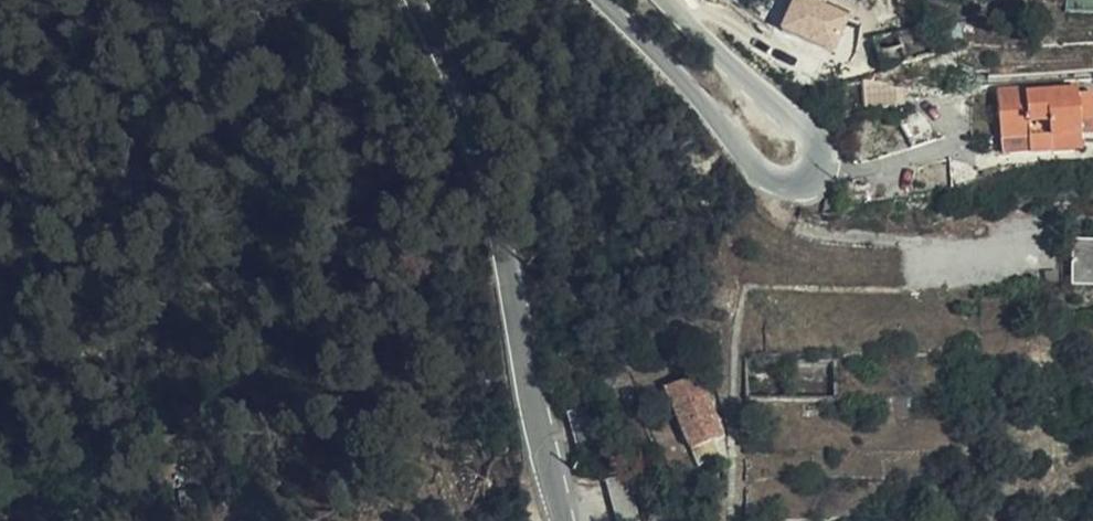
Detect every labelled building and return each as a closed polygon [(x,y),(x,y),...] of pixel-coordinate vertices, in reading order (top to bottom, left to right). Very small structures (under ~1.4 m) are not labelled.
[(1038,145),(1063,143),(1060,109),(1091,105),(1092,105),(1092,81),(1083,82),(1082,78),(1034,82),(1033,76),(1007,78),(1011,128),(1037,126),(1038,145)] [(1063,143),(1092,140),(1092,133),(1091,105),(1060,109),(1063,143)] [(1013,148),(1038,145),(1037,126),(1011,128),(1013,148)] [(676,377),(695,436),(728,425),(709,368),(676,377)] [(623,508),(641,505),(631,458),(614,462),(623,508)] [(850,508),(842,520),(860,520),(850,508)]
